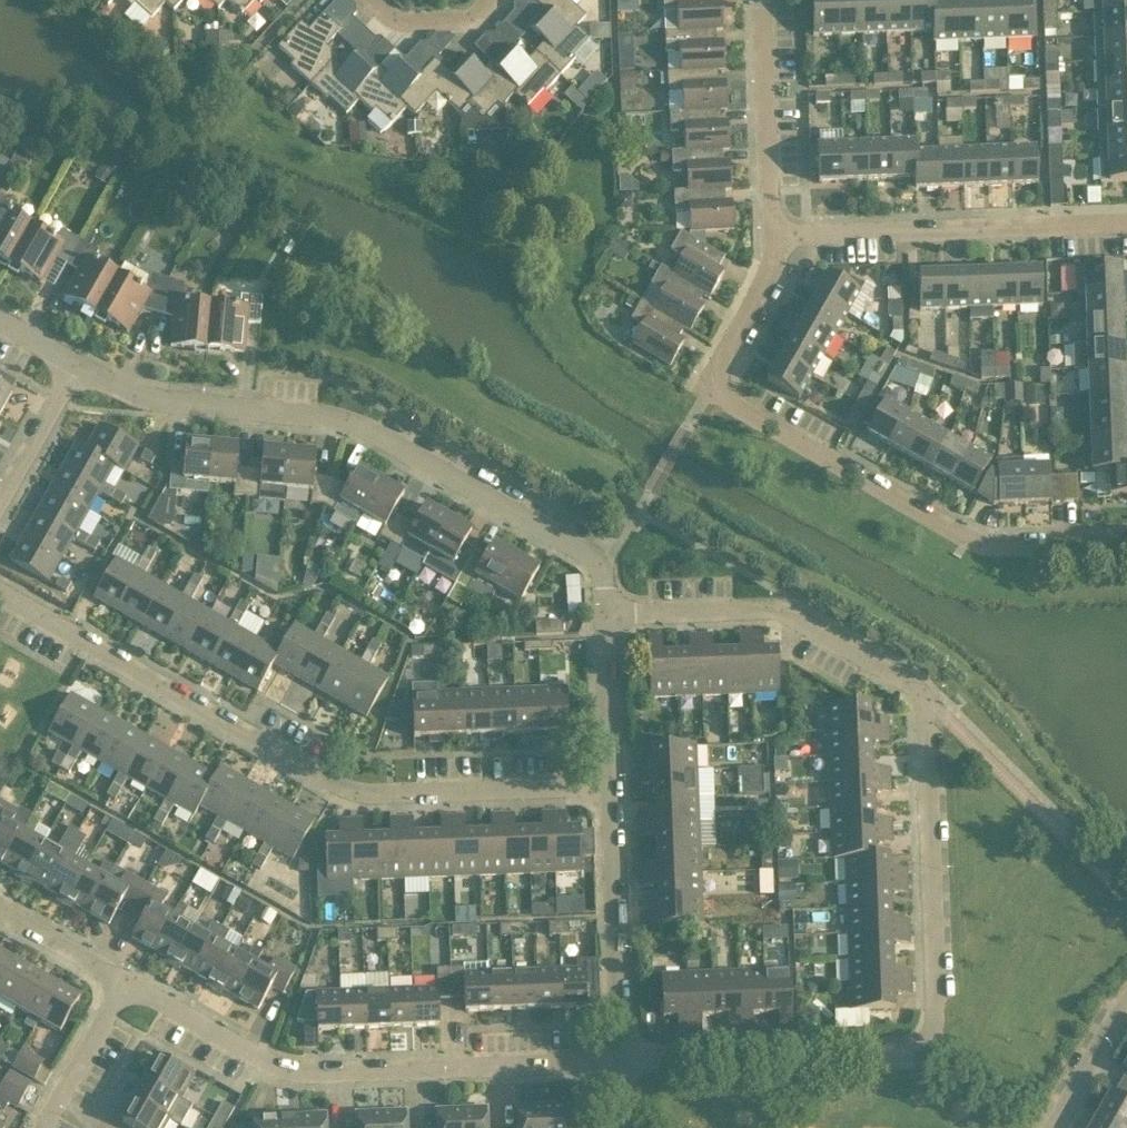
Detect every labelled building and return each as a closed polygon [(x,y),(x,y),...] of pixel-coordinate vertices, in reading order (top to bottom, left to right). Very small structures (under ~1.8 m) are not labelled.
[(131,9),(135,5),(150,20),(165,4),(161,0),(121,0),(131,9)] [(165,4),(173,12),(184,0),(161,0),(165,4)] [(218,10),(225,2),(225,1),(226,0),(207,0),(218,10)] [(225,1),(225,2),(241,16),(256,1),(260,4),(264,0),(226,0),(225,1)] [(292,0),(276,0),(285,8),(293,0),(292,0)] [(310,86),(333,61),(334,62),(337,58),(326,47),(356,15),(355,8),(347,0),(337,0),(308,31),(301,24),(278,49),(293,63),(290,67),(310,86)] [(536,22),(545,12),(569,34),(575,27),(576,27),(585,17),(575,8),(582,0),(534,0),(533,0),(518,0),(513,5),(513,13),(520,19),(526,12),(536,22)] [(721,2),(714,3),(713,0),(663,0),(663,14),(677,13),(678,32),(715,30),(715,31),(722,30),(721,2)] [(836,0),(818,0),(811,0),(813,37),(838,36),(836,0)] [(838,36),(862,35),(860,0),(836,0),(838,36)] [(862,35),(886,34),(884,0),(860,0),(862,35)] [(886,34),(910,33),(908,0),(884,0),(886,34)] [(910,33),(932,33),(933,44),(934,44),(932,0),(908,0),(910,33)] [(934,44),(958,43),(957,6),(934,7),(934,0),(932,0),(934,44)] [(1043,19),(1056,19),(1055,0),(1042,0),(1043,19)] [(1093,14),(1126,13),(1126,0),(1093,0),(1093,14)] [(1005,4),(1006,41),(1031,40),(1030,3),(1005,4)] [(981,5),(982,42),(1006,41),(1005,4),(981,5)] [(957,6),(958,43),(982,42),(981,5),(957,6)] [(536,22),(526,12),(520,19),(545,42),(535,53),(560,76),(575,60),(573,58),(590,40),(576,27),(575,27),(569,34),(545,12),(536,22)] [(1093,14),(1094,38),(1126,37),(1126,13),(1093,14)] [(1043,30),(1057,29),(1056,19),(1043,19),(1043,30)] [(610,37),(609,22),(588,23),(589,38),(610,37)] [(228,34),(216,34),(216,25),(211,25),(208,27),(208,33),(204,33),(204,46),(227,47),(228,34)] [(725,70),(723,43),(716,43),(715,31),(715,30),(678,32),(664,32),(665,34),(661,34),(662,46),(665,46),(666,54),(679,53),(680,72),(717,70),(717,71),(725,70)] [(495,65),(494,66),(519,89),(513,95),(513,96),(527,108),(543,91),(545,92),(560,76),(535,53),(526,64),(494,34),(486,34),(484,37),(504,56),(495,65)] [(1094,38),(1095,62),(1126,61),(1126,37),(1094,38)] [(374,70),(378,66),(393,50),(384,41),(380,38),(374,38),(344,71),(334,62),(333,61),(310,86),(326,101),(328,99),(349,118),(356,111),(353,107),(358,102),(359,101),(352,95),(375,71),(374,70)] [(618,54),(633,54),(632,38),(618,39),(618,54)] [(443,69),(444,69),(435,61),(441,55),(428,43),(420,43),(413,51),(419,57),(410,68),(420,77),(398,101),(406,109),(414,117),(436,94),(458,115),(474,98),(443,69)] [(387,129),(391,125),(406,109),(398,101),(420,77),(410,68),(419,57),(413,51),(389,77),(378,66),(374,70),(375,71),(352,95),(359,101),(358,102),(371,114),(366,122),(379,134),(387,129)] [(444,69),(443,69),(474,98),(458,115),(459,115),(459,133),(505,132),(503,106),(513,96),(513,95),(519,89),(494,66),(495,65),(491,62),(480,73),(459,53),(444,69)] [(1045,64),(1058,64),(1057,53),(1044,54),(1045,64)] [(1095,62),(1096,86),(1126,85),(1126,61),(1095,62)] [(1034,64),(1023,64),(1024,81),(1025,91),(1039,91),(1039,81),(1035,81),(1034,64)] [(1058,64),(1045,64),(1045,74),(1058,74),(1058,64)] [(727,110),(725,83),(718,83),(717,71),(717,70),(680,72),(667,72),(667,74),(659,75),(660,87),(667,86),(668,93),(681,93),(682,111),(682,112),(720,110),(720,111),(727,110)] [(935,74),(936,84),(950,83),(949,73),(935,74)] [(936,84),(935,74),(920,74),(921,84),(936,84)] [(633,89),(633,75),(621,75),(621,90),(633,89)] [(887,76),(888,86),(902,85),(902,75),(887,76)] [(888,86),(887,76),(873,76),(873,86),(888,86)] [(840,88),(839,77),(824,78),(825,88),(840,88)] [(839,77),(840,88),(854,87),(853,77),(839,77)] [(587,82),(577,92),(580,95),(589,103),(590,102),(599,93),(589,84),(587,82)] [(984,83),(984,93),(998,92),(998,82),(984,83)] [(984,93),(984,83),(969,83),(969,94),(984,93)] [(1096,86),(1097,110),(1126,109),(1126,85),(1096,86)] [(285,110),(296,99),(285,88),(278,96),(274,99),(276,101),(285,110)] [(912,91),(912,101),(927,101),(926,90),(912,91)] [(912,101),(912,91),(898,92),(898,102),(912,101)] [(864,93),(864,103),(879,102),(878,92),(864,93)] [(864,103),(864,93),(849,94),(850,104),(864,103)] [(815,105),(829,105),(829,94),(815,95),(815,105)] [(580,95),(572,104),(581,112),(589,104),(589,103),(580,95)] [(1009,109),(1008,98),(994,99),(994,109),(1009,109)] [(1008,98),(1009,109),(1023,108),(1023,98),(1008,98)] [(944,124),(960,123),(959,111),(961,110),(960,100),(945,101),(946,111),(944,111),(944,124)] [(960,100),(961,110),(975,110),(975,100),(960,100)] [(1047,112),(1060,112),(1059,101),(1046,102),(1047,112)] [(304,109),(296,102),(287,112),(295,119),(304,109)] [(1097,110),(1098,134),(1126,133),(1126,109),(1097,110)] [(729,150),(727,122),(720,123),(720,111),(720,110),(682,112),(682,111),(669,112),(670,134),(683,133),(684,152),(722,150),(722,151),(729,150)] [(1047,136),(1061,136),(1060,112),(1047,112),(1047,136)] [(634,117),(621,117),(622,131),(635,130),(634,117)] [(1098,134),(1099,158),(1126,157),(1126,133),(1098,134)] [(1048,157),(1061,157),(1061,136),(1047,136),(1048,157)] [(916,190),(914,142),(890,143),(891,180),(914,179),(914,190),(916,190)] [(940,189),(938,152),(916,153),(915,142),(914,142),(916,190),(940,189)] [(891,180),(890,143),(866,144),(867,181),(891,180)] [(867,181),(866,144),(842,145),(843,182),(867,181)] [(843,182),(842,145),(817,146),(818,183),(843,182)] [(1010,150),(1012,187),(1037,186),(1035,149),(1010,150)] [(686,173),(687,191),(687,192),(724,190),(724,191),(731,190),(730,162),(723,163),(722,151),(722,150),(684,152),(671,152),(671,153),(672,161),(672,174),(686,173)] [(1012,187),(1010,150),(986,151),(988,188),(1012,187)] [(988,188),(986,151),(962,152),(964,188),(988,188)] [(964,188),(962,152),(938,152),(940,189),(964,188)] [(671,153),(661,154),(661,162),(672,161),(671,153)] [(18,180),(27,164),(13,156),(4,172),(18,180)] [(1061,157),(1048,157),(1049,185),(1062,184),(1061,157)] [(1126,182),(1126,157),(1099,158),(1100,183),(1126,182)] [(114,176),(101,168),(96,177),(109,185),(114,176)] [(733,230),(732,202),(725,203),(724,191),(724,190),(687,192),(687,191),(673,192),(675,213),(688,213),(689,233),(703,232),(733,230)] [(31,226),(6,212),(12,203),(0,196),(0,261),(9,266),(31,226)] [(619,208),(630,207),(630,196),(619,197),(619,208)] [(239,230),(247,223),(237,210),(228,217),(239,230)] [(67,265),(80,242),(62,232),(57,241),(31,226),(9,266),(41,284),(55,259),(67,265)] [(724,273),(717,270),(724,258),(704,246),(703,232),(689,233),(689,237),(681,232),(678,237),(675,235),(670,242),(674,244),(670,251),(682,257),(672,274),(704,293),(704,294),(710,297),(724,273)] [(295,245),(286,240),(279,251),(288,257),(295,245)] [(615,240),(608,253),(620,259),(627,247),(615,240)] [(117,275),(93,261),(98,252),(80,242),(67,265),(78,272),(64,298),(96,316),(118,276),(117,275)] [(1076,294),(1085,293),(1085,294),(1126,293),(1126,280),(1120,280),(1120,267),(1117,267),(1116,258),(1084,259),(1084,268),(1075,268),(1076,294)] [(704,308),(698,304),(704,294),(704,293),(672,274),(661,267),(660,268),(652,263),(648,268),(657,273),(650,285),(662,292),(653,308),(652,309),(684,328),(684,329),(690,332),(704,308)] [(123,265),(117,275),(118,276),(96,316),(127,334),(142,309),(157,314),(168,280),(152,275),(150,280),(123,265)] [(271,269),(264,281),(272,286),(280,274),(271,269)] [(1015,271),(1017,308),(1041,307),(1040,270),(1015,271)] [(991,272),(992,309),(1017,308),(1015,271),(991,272)] [(967,273),(968,310),(992,309),(991,272),(967,273)] [(943,274),(944,310),(968,310),(967,273),(943,274)] [(944,310),(943,274),(918,274),(919,311),(944,310)] [(815,297),(847,315),(859,294),(827,275),(815,297)] [(207,351),(211,305),(182,302),(184,285),(168,280),(157,314),(173,319),(170,347),(207,351)] [(1122,318),(1121,305),(1126,304),(1126,293),(1085,294),(1086,320),(1122,318)] [(260,326),(262,299),(241,297),(240,308),(211,305),(207,351),(243,354),(246,324),(260,326)] [(845,332),(839,329),(847,315),(815,297),(803,318),(841,339),(845,332)] [(684,343),(678,339),(684,329),(684,328),(652,309),(653,308),(641,302),(630,320),(642,327),(632,344),(670,367),(684,343)] [(901,302),(887,303),(887,319),(892,318),(902,318),(901,302)] [(1049,306),(1050,319),(1063,318),(1063,310),(1058,305),(1049,306)] [(834,337),(840,341),(841,339),(803,318),(791,338),(823,357),(834,337)] [(892,333),(902,332),(902,318),(892,318),(892,333)] [(1126,343),(1126,332),(1122,332),(1122,318),(1086,320),(1087,345),(1126,343)] [(930,325),(931,353),(928,362),(942,366),(949,347),(943,347),(943,325),(930,325)] [(1061,337),(1048,338),(1049,347),(1061,346),(1061,337)] [(779,359),(811,378),(823,357),(791,338),(779,359)] [(1124,369),(1123,355),(1126,355),(1126,343),(1087,345),(1088,370),(1124,369)] [(952,359),(949,347),(942,366),(956,371),(960,362),(952,359)] [(879,361),(888,366),(895,354),(886,349),(879,361)] [(811,378),(779,359),(767,381),(799,399),(811,378)] [(899,359),(894,369),(903,372),(900,383),(902,388),(913,390),(917,375),(920,366),(907,361),(899,359)] [(888,366),(879,361),(872,374),(881,379),(888,366)] [(935,371),(920,366),(917,375),(932,380),(935,371)] [(995,379),(995,369),(980,370),(980,380),(995,379)] [(995,369),(995,379),(1010,379),(1009,369),(995,369)] [(1126,394),(1126,383),(1124,383),(1124,369),(1088,370),(1089,396),(1126,394)] [(1038,371),(1039,385),(1049,385),(1048,370),(1038,371)] [(3,391),(9,379),(0,374),(0,415),(11,395),(3,391)] [(963,391),(966,382),(952,377),(949,386),(963,391)] [(980,387),(966,382),(963,391),(976,396),(980,387)] [(1004,400),(1003,385),(993,386),(993,400),(1004,400)] [(1022,385),(1005,385),(1003,385),(1004,400),(1005,400),(1004,404),(1023,404),(1022,385)] [(1043,407),(1042,388),(1023,389),(1024,408),(1043,407)] [(855,403),(864,408),(872,395),(863,390),(855,403)] [(1126,420),(1125,406),(1126,406),(1126,394),(1089,396),(1090,421),(1126,420)] [(888,446),(906,414),(885,401),(866,433),(888,446)] [(854,406),(848,415),(857,421),(864,408),(855,403),(854,406)] [(1063,422),(1062,410),(1050,410),(1051,423),(1063,422)] [(906,414),(888,446),(909,458),(927,426),(906,414)] [(1126,445),(1126,433),(1126,420),(1090,421),(1091,446),(1126,445)] [(77,443),(76,444),(124,472),(138,448),(99,426),(86,449),(77,443)] [(927,426),(909,458),(930,470),(948,438),(927,426)] [(948,438),(930,470),(951,482),(969,450),(948,438)] [(182,491),(183,480),(209,483),(212,445),(186,442),(184,464),(171,463),(169,490),(182,491)] [(101,489),(104,485),(114,467),(124,473),(124,472),(76,444),(63,467),(101,489)] [(234,485),(234,490),(233,496),(246,497),(249,470),(236,469),(238,447),(212,445),(209,483),(234,485)] [(1108,471),(1126,470),(1126,445),(1091,446),(1092,472),(1108,472),(1108,471)] [(263,449),(261,471),(249,470),(246,497),(259,498),(259,501),(284,503),(286,490),(289,452),(263,449)] [(969,450),(951,482),(972,494),(991,462),(969,450)] [(145,451),(140,460),(141,460),(151,466),(156,457),(145,451)] [(313,477),(315,454),(289,452),(286,490),(311,492),(310,504),(323,506),(331,479),(313,477)] [(1022,461),(995,462),(991,470),(976,496),(993,506),(1024,505),(1023,469),(1022,469),(1022,461)] [(50,491),(88,513),(99,494),(110,500),(115,491),(104,485),(101,489),(63,467),(50,491)] [(1064,503),(1063,476),(1049,477),(1049,468),(1023,469),(1024,505),(1064,503)] [(358,469),(347,488),(331,479),(323,506),(334,512),(356,525),(362,515),(381,482),(358,469)] [(1108,472),(1109,497),(1126,496),(1126,470),(1108,471),(1108,472)] [(1063,476),(1064,503),(1078,502),(1077,476),(1063,476)] [(393,514),(403,495),(381,482),(362,515),(384,528),(379,537),(390,544),(403,520),(393,514)] [(75,536),(77,532),(88,513),(50,491),(36,514),(75,536)] [(115,491),(110,500),(121,506),(126,498),(115,491)] [(146,520),(150,522),(172,524),(174,498),(160,497),(146,520)] [(426,506),(414,526),(403,520),(390,544),(401,550),(424,563),(430,552),(449,519),(426,506)] [(23,537),(62,559),(73,540),(84,546),(88,538),(77,532),(75,536),(36,514),(23,537)] [(460,552),(471,532),(449,519),(430,552),(424,563),(422,566),(456,584),(471,558),(460,552)] [(62,559),(23,537),(10,561),(48,583),(62,559)] [(88,538),(84,546),(95,552),(99,544),(88,538)] [(493,544),(482,564),(471,558),(456,584),(467,590),(467,591),(489,604),(497,590),(516,557),(493,544)] [(141,560),(150,565),(156,554),(148,549),(141,560)] [(277,586),(280,557),(257,555),(254,584),(277,586)] [(389,573),(396,562),(384,555),(377,567),(389,573)] [(520,603),(539,570),(516,557),(497,590),(520,603)] [(139,573),(135,571),(115,560),(93,598),(117,612),(139,573)] [(139,573),(117,612),(140,625),(162,587),(144,576),(150,565),(141,560),(135,571),(139,573)] [(318,576),(307,570),(301,590),(312,587),(318,576)] [(188,587),(196,591),(202,580),(194,576),(188,587)] [(66,593),(71,584),(60,578),(55,587),(66,593)] [(579,578),(566,579),(567,591),(580,589),(579,578)] [(162,587),(140,625),(164,639),(186,600),(181,597),(162,587)] [(186,600),(164,639),(187,652),(209,613),(190,602),(196,591),(188,587),(181,597),(186,600)] [(234,613),(243,618),(249,607),(240,602),(234,613)] [(209,613),(187,652),(210,665),(232,626),(228,624),(209,613)] [(232,626),(210,665),(234,678),(256,640),(236,629),(243,618),(234,613),(228,624),(232,626)] [(320,626),(328,631),(335,620),(326,615),(320,626)] [(535,636),(563,635),(563,622),(535,623),(535,636)] [(318,639),(314,637),(294,625),(291,631),(285,642),(285,641),(278,653),(279,653),(272,664),(273,665),(296,678),(318,639)] [(276,636),(285,641),(285,642),(291,631),(282,626),(276,636)] [(318,639),(296,678),(319,691),(341,652),(322,642),(328,631),(320,626),(314,637),(318,639)] [(750,634),(752,695),(778,694),(777,650),(763,651),(762,633),(750,634)] [(752,695),(750,634),(738,634),(739,652),(725,652),(727,696),(752,695)] [(727,696),(725,652),(712,653),(711,635),(699,636),(702,697),(727,696)] [(702,697),(699,636),(687,636),(688,654),(675,654),(676,698),(702,697)] [(486,638),(487,646),(501,646),(501,637),(486,638)] [(676,698),(675,654),(661,655),(661,637),(648,638),(650,684),(650,693),(650,699),(676,698)] [(487,646),(486,638),(473,638),(473,647),(487,646)] [(256,640),(234,678),(257,692),(273,665),(272,664),(279,653),(278,653),(256,640)] [(381,646),(377,644),(372,641),(366,652),(375,657),(381,646)] [(537,643),(538,651),(552,651),(552,642),(537,643)] [(538,651),(537,643),(524,643),(524,652),(538,651)] [(436,647),(436,655),(451,655),(450,646),(436,647)] [(423,659),(422,655),(422,647),(411,647),(411,651),(411,659),(423,659)] [(436,655),(436,647),(422,647),(422,655),(436,655)] [(341,652),(319,691),(342,704),(364,666),(360,663),(341,652)] [(364,666),(342,704),(366,718),(388,679),(368,668),(375,657),(366,652),(360,663),(364,666)] [(567,732),(565,675),(539,676),(541,739),(552,738),(552,733),(567,732)] [(538,676),(539,690),(514,691),(515,734),(530,734),(530,739),(541,739),(539,676),(538,676)] [(650,684),(641,685),(641,693),(650,693),(650,684)] [(515,734),(514,691),(488,692),(490,741),(501,740),(501,735),(515,734)] [(465,736),(463,692),(438,693),(440,743),(450,742),(450,736),(465,736)] [(490,741),(488,692),(463,692),(465,736),(479,735),(480,741),(490,741)] [(440,743),(438,693),(412,694),(413,738),(429,737),(429,743),(440,743)] [(77,750),(99,711),(70,695),(48,734),(72,748),(66,759),(75,763),(81,752),(77,750)] [(399,722),(399,704),(392,704),(385,722),(399,722)] [(826,733),(888,730),(887,718),(869,719),(869,705),(825,706),(826,733)] [(100,763),(122,725),(99,711),(77,750),(81,752),(100,763)] [(123,777),(145,738),(122,725),(100,763),(119,774),(113,785),(121,790),(127,779),(123,777)] [(827,758),(871,756),(870,743),(888,742),(888,730),(826,733),(827,758)] [(146,790),(168,751),(145,738),(123,777),(127,779),(146,790)] [(635,774),(696,772),(695,746),(652,748),(652,762),(635,762),(635,774)] [(786,759),(785,747),(776,747),(776,760),(786,759)] [(169,803),(192,764),(168,751),(146,790),(165,801),(159,812),(168,816),(174,805),(169,803)] [(60,770),(66,759),(57,754),(51,765),(60,770)] [(828,783),(890,781),(889,769),(871,770),(871,756),(827,758),(828,783)] [(75,763),(66,759),(60,770),(68,774),(75,763)] [(169,803),(174,805),(194,817),(199,807),(215,778),(214,777),(192,764),(169,803)] [(222,820),(244,781),(220,768),(214,777),(215,778),(199,807),(218,818),(212,829),(220,833),(226,823),(222,820)] [(696,772),(635,774),(636,786),(653,786),(654,799),(697,797),(696,772)] [(741,774),(742,796),(764,795),(763,773),(741,774)] [(11,787),(16,778),(12,775),(6,784),(11,787)] [(244,833),(266,794),(244,781),(222,820),(226,823),(244,833)] [(829,809),(873,807),(872,794),(890,793),(890,781),(828,783),(829,809)] [(70,797),(65,794),(59,791),(49,785),(44,795),(65,807),(70,797)] [(121,790),(113,785),(106,796),(115,801),(121,790)] [(268,846),(290,808),(266,794),(244,833),(264,844),(258,855),(267,860),(273,849),(268,846)] [(697,797),(654,799),(654,812),(637,813),(637,825),(698,823),(697,797)] [(77,816),(83,805),(70,798),(64,809),(77,816)] [(766,820),(769,819),(768,801),(753,801),(754,820),(766,820)] [(32,816),(20,809),(18,813),(0,803),(0,864),(3,866),(32,816)] [(830,834),(892,832),(891,820),(873,820),(873,807),(829,809),(830,834)] [(268,846),(273,849),(293,860),(315,822),(290,808),(268,846)] [(153,831),(158,834),(168,816),(159,812),(153,822),(157,825),(153,831)] [(553,813),(555,874),(581,873),(581,859),(580,832),(579,830),(565,830),(565,812),(553,813)] [(555,874),(553,813),(541,813),(541,831),(528,831),(530,875),(555,874)] [(530,875),(528,831),(515,832),(514,814),(502,815),(504,876),(530,875)] [(504,876),(502,815),(490,815),(491,833),(477,833),(479,877),(504,876)] [(22,881),(43,845),(31,838),(41,821),(32,816),(3,866),(17,874),(15,877),(22,881)] [(479,877),(477,833),(464,834),(463,816),(451,817),(454,878),(479,877)] [(107,829),(112,821),(106,817),(102,826),(107,829)] [(454,878),(451,817),(439,817),(440,835),(427,835),(428,879),(454,878)] [(428,879),(427,835),(413,836),(413,818),(401,819),(403,880),(428,879)] [(403,880),(401,819),(389,819),(389,837),(376,837),(378,881),(403,880)] [(352,882),(350,820),(338,821),(339,839),(324,839),(326,883),(352,882)] [(378,881),(376,837),(363,838),(362,820),(350,820),(352,882),(378,881)] [(116,823),(112,821),(107,829),(106,831),(127,843),(128,842),(133,833),(133,832),(116,823)] [(698,823),(637,825),(637,837),(655,836),(656,850),(699,848),(698,823)] [(77,834),(78,833),(69,828),(56,852),(43,845),(22,881),(30,885),(32,882),(45,890),(77,834)] [(220,833),(212,829),(205,840),(214,844),(220,833)] [(580,832),(581,859),(594,858),(593,831),(580,832)] [(875,858),(875,857),(874,844),(892,844),(892,832),(830,834),(831,860),(845,860),(844,859),(875,858)] [(146,840),(133,833),(128,842),(140,849),(146,840)] [(85,839),(77,834),(45,890),(59,898),(57,901),(64,905),(85,868),(73,861),(85,839)] [(771,847),(760,848),(761,872),(772,871),(771,847)] [(699,848),(656,850),(656,863),(638,864),(639,876),(700,873),(699,848)] [(267,860),(258,855),(252,866),(260,871),(267,860)] [(299,872),(309,871),(308,856),(299,856),(299,872)] [(845,884),(907,882),(906,870),(889,870),(888,856),(875,857),(875,858),(844,859),(845,860),(845,884)] [(793,880),(793,861),(777,862),(778,881),(793,880)] [(85,868),(64,905),(71,909),(73,906),(87,913),(113,867),(105,862),(97,875),(85,868)] [(133,909),(146,886),(113,867),(87,913),(109,926),(122,903),(133,909)] [(218,880),(199,870),(191,883),(210,894),(218,880)] [(700,873),(639,876),(639,888),(657,887),(658,900),(701,899),(700,873)] [(846,909),(890,908),(890,894),(907,893),(907,882),(845,884),(846,909)] [(153,951),(172,918),(160,911),(167,898),(146,886),(133,909),(144,916),(131,939),(153,951)] [(241,893),(228,886),(221,899),(234,906),(241,893)] [(779,902),(796,901),(796,886),(778,886),(779,902)] [(235,907),(245,912),(250,903),(241,897),(235,907)] [(701,899),(658,900),(658,914),(640,914),(641,927),(702,925),(701,899)] [(179,905),(172,918),(153,951),(166,959),(164,962),(172,966),(193,930),(180,923),(188,910),(179,905)] [(261,905),(255,916),(271,924),(277,914),(261,905)] [(556,916),(556,907),(531,908),(531,917),(556,916)] [(847,935),(909,932),(908,920),(891,921),(890,908),(846,909),(847,935)] [(558,923),(559,936),(569,935),(569,922),(558,923)] [(194,975),(221,928),(212,923),(205,937),(193,930),(172,966),(179,970),(181,967),(194,975)] [(559,936),(558,923),(549,923),(549,936),(559,936)] [(511,937),(510,924),(499,925),(500,938),(511,937)] [(510,924),(511,937),(522,937),(521,924),(510,924)] [(467,936),(466,925),(451,926),(452,936),(467,936)] [(787,927),(762,928),(763,941),(788,940),(787,927)] [(213,990),(234,953),(222,946),(229,933),(221,928),(194,975),(208,982),(206,986),(213,990)] [(387,942),(386,929),(376,929),(377,943),(387,942)] [(386,929),(387,942),(397,942),(396,929),(386,929)] [(338,931),(338,944),(350,944),(349,931),(338,931)] [(848,960),(892,958),(891,945),(909,944),(909,932),(847,935),(848,960)] [(254,947),(246,960),(234,953),(213,990),(220,994),(222,991),(236,998),(255,965),(262,952),(254,947)] [(16,964),(0,955),(0,992),(16,964)] [(849,985),(911,983),(910,971),(892,972),(892,958),(848,960),(849,985)] [(255,965),(236,998),(258,1011),(271,988),(283,994),(296,971),(275,959),(267,972),(255,965)] [(598,960),(575,961),(576,970),(560,971),(562,1008),(586,1008),(585,982),(599,981),(598,960)] [(37,976),(16,964),(0,992),(0,1000),(17,1010),(37,976)] [(462,966),(463,968),(450,969),(451,999),(464,999),(465,1012),(490,1011),(488,973),(487,973),(487,965),(462,966)] [(412,990),(414,1027),(439,1026),(438,1000),(451,999),(450,969),(436,969),(437,989),(412,990)] [(536,972),(537,1009),(562,1008),(560,971),(536,972)] [(763,972),(765,1015),(778,1015),(779,1032),(792,1032),(789,971),(763,972)] [(488,973),(490,1011),(513,1010),(512,972),(488,973)] [(512,972),(513,1010),(537,1009),(536,972),(512,972)] [(738,973),(740,1034),(752,1033),(752,1016),(765,1015),(763,972),(738,973)] [(712,974),(714,1017),(728,1017),(728,1034),(740,1034),(738,973),(712,974)] [(652,986),(652,999),(662,999),(663,1019),(677,1019),(677,1036),(690,1036),(687,974),(661,975),(661,985),(652,986)] [(687,974),(690,1036),(702,1035),(701,1018),(714,1017),(712,974),(687,974)] [(23,1026),(33,1031),(38,1021),(38,1022),(58,988),(37,976),(17,1010),(29,1016),(23,1026)] [(300,989),(317,988),(316,977),(304,977),(300,989)] [(364,977),(339,978),(339,993),(340,993),(342,1030),(366,1029),(364,992),(364,977)] [(893,996),(911,995),(911,983),(849,985),(850,1012),(894,1010),(893,996)] [(58,988),(38,1022),(60,1034),(79,1000),(58,988)] [(388,991),(390,1028),(414,1027),(412,990),(388,991)] [(364,992),(366,1029),(390,1028),(388,991),(364,992)] [(802,991),(797,1001),(807,1006),(812,996),(802,991)] [(303,1024),(314,996),(307,993),(296,1021),(303,1024)] [(317,1031),(342,1030),(340,993),(339,993),(316,993),(317,1031)] [(653,1015),(644,1015),(645,1027),(654,1027),(653,1015)] [(5,1064),(13,1052),(0,1045),(0,1061),(5,1064)] [(11,1069),(20,1074),(33,1081),(44,1063),(22,1050),(11,1069)] [(146,1080),(181,1100),(193,1078),(158,1058),(146,1080)] [(2,1114),(7,1105),(17,1111),(31,1085),(9,1073),(0,1088),(0,1113),(2,1114)] [(134,1101),(169,1121),(181,1100),(146,1080),(134,1101)] [(1113,1093),(1101,1115),(1124,1127),(1126,1127),(1126,1101),(1113,1093)] [(134,1101),(122,1122),(132,1127),(165,1127),(169,1121),(134,1101)] [(213,1127),(223,1127),(234,1110),(222,1103),(209,1126),(213,1127)] [(543,1127),(567,1127),(566,1106),(542,1107),(543,1127)] [(542,1107),(517,1108),(518,1127),(543,1127),(542,1107)] [(462,1127),(486,1127),(486,1109),(461,1110),(462,1127)] [(461,1110),(437,1111),(438,1127),(462,1127),(461,1110)] [(381,1127),(406,1127),(405,1112),(381,1113),(381,1127)] [(381,1113),(356,1114),(357,1127),(381,1127),(381,1113)] [(197,1125),(202,1127),(208,1127),(209,1126),(212,1121),(203,1115),(197,1125)] [(325,1115),(300,1116),(301,1127),(325,1127),(325,1115)] [(1101,1115),(1093,1127),(1124,1127),(1101,1115)] [(277,1117),(277,1127),(301,1127),(300,1116),(277,1117)] [(277,1117),(252,1118),(252,1126),(246,1127),(277,1127),(277,1117)]
